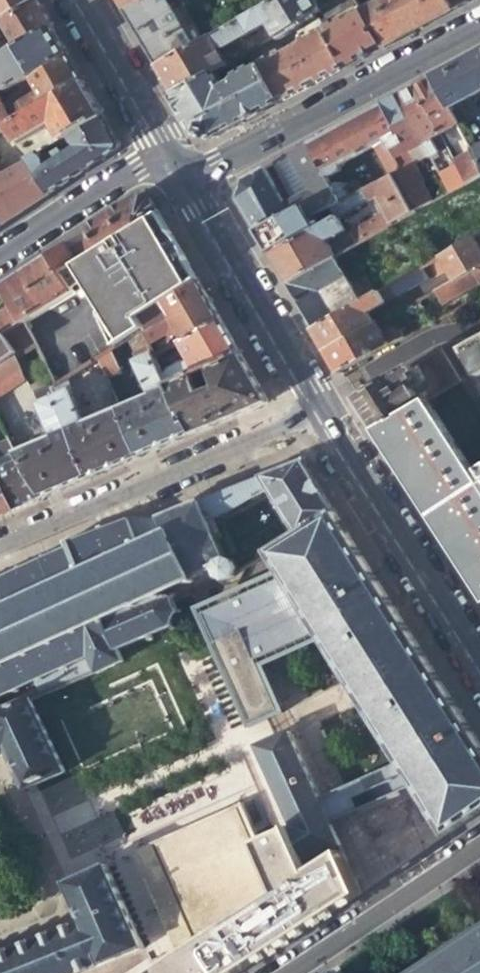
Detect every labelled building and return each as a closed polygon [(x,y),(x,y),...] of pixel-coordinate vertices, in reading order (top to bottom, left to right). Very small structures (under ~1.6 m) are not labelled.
[(36,3),(34,0),(0,0),(0,23),(36,3)] [(125,15),(151,0),(116,0),(125,15)] [(164,0),(151,0),(125,15),(132,27),(147,53),(157,70),(194,49),(164,0)] [(194,49),(157,70),(167,88),(174,99),(211,78),(223,71),(213,52),(222,53),(264,29),(272,44),(314,20),(318,17),(307,0),(278,0),(194,49)] [(318,17),(314,20),(317,25),(356,4),(355,0),(348,0),(324,14),(318,17)] [(363,15),(383,52),(453,14),(445,0),(390,0),(363,15)] [(453,14),(467,7),(463,0),(445,0),(453,14)] [(16,49),(51,29),(44,16),(36,3),(0,23),(0,40),(8,36),(16,49)] [(362,13),(322,34),(343,73),(383,52),(363,15),(362,13)] [(28,80),(67,57),(63,51),(59,42),(51,29),(16,49),(4,57),(0,59),(0,88),(0,89),(4,94),(28,80)] [(322,34),(259,68),(281,106),(314,88),(343,73),(322,34)] [(453,69),(432,80),(448,111),(479,94),(479,54),(453,69)] [(20,107),(27,118),(82,84),(73,68),(67,57),(28,80),(37,96),(20,107)] [(220,94),(211,78),(174,99),(183,114),(195,135),(215,142),(253,122),(281,106),(259,68),(228,85),(230,89),(220,94)] [(456,125),(448,111),(432,80),(423,85),(413,90),(438,136),(456,125)] [(61,142),(66,138),(102,117),(91,98),(82,84),(27,118),(14,126),(9,129),(20,147),(52,127),(61,142)] [(421,146),(438,136),(413,90),(406,94),(396,100),(421,146)] [(427,157),(421,146),(396,100),(388,104),(380,108),(400,145),(388,152),(396,167),(394,174),(390,176),(411,213),(429,204),(418,185),(421,183),(413,166),(427,157)] [(9,129),(14,126),(0,107),(0,135),(9,129)] [(382,141),(388,152),(400,145),(380,108),(366,116),(345,127),(308,147),(324,177),(332,175),(338,169),(355,159),(354,155),(360,152),(362,156),(372,150),(371,146),(382,141)] [(5,175),(0,178),(0,193),(4,199),(16,217),(48,197),(78,177),(117,151),(119,146),(117,143),(115,139),(110,132),(102,117),(66,138),(74,151),(46,169),(38,156),(22,165),(5,175)] [(324,177),(308,147),(299,152),(290,157),(309,194),(293,203),(297,210),(302,207),(325,199),(334,195),(326,180),(324,177)] [(470,153),(479,172),(479,147),(470,152),(470,153)] [(454,166),(465,186),(479,178),(479,172),(470,153),(452,162),(454,166)] [(309,194),(290,157),(272,167),(293,203),(309,194)] [(437,176),(447,195),(465,186),(454,166),(437,176)] [(284,207),(263,171),(242,183),(236,202),(245,217),(254,233),(297,210),(293,203),(284,207)] [(351,237),(356,246),(411,213),(390,176),(359,187),(367,199),(376,197),(385,214),(355,232),(351,237)] [(334,195),(325,199),(336,217),(367,199),(359,187),(348,191),(334,195)] [(16,217),(4,199),(0,193),(0,227),(16,217)] [(86,233),(99,251),(157,213),(152,204),(143,202),(135,200),(86,233)] [(315,230),(302,207),(297,210),(254,233),(261,245),(268,257),(315,230)] [(99,251),(78,265),(125,344),(139,335),(138,333),(143,329),(138,320),(195,284),(177,249),(157,213),(99,251)] [(343,230),(336,217),(315,230),(268,257),(276,271),(286,288),(334,259),(335,258),(325,241),(343,230)] [(66,246),(78,265),(99,251),(86,233),(66,246)] [(472,239),(438,259),(452,284),(472,273),(479,269),(479,254),(472,239)] [(78,265),(66,246),(48,258),(59,277),(78,265)] [(2,336),(5,340),(24,326),(34,319),(69,294),(59,277),(48,258),(18,278),(0,290),(0,334),(2,336)] [(479,284),(472,273),(452,284),(433,295),(440,306),(479,284)] [(168,322),(180,343),(218,322),(206,301),(195,284),(138,320),(143,329),(146,333),(168,322)] [(399,296),(393,285),(366,301),(358,305),(313,332),(319,343),(326,355),(374,328),(367,316),(399,296)] [(183,371),(186,377),(189,376),(206,369),(237,355),(228,340),(218,322),(180,343),(171,349),(174,354),(171,356),(180,372),(183,371)] [(34,346),(24,326),(5,340),(14,353),(17,357),(34,346)] [(377,327),(374,328),(326,355),(333,366),(339,376),(408,335),(404,330),(401,331),(392,330),(382,335),(377,327)] [(11,356),(14,353),(5,340),(2,336),(0,338),(0,363),(11,356)] [(464,351),(479,378),(479,377),(479,342),(464,351)] [(156,349),(149,353),(152,359),(160,355),(156,349)] [(150,396),(117,411),(140,459),(169,446),(191,437),(165,386),(152,359),(149,353),(147,350),(131,358),(150,396)] [(446,390),(459,383),(441,350),(427,357),(446,390)] [(109,355),(95,364),(103,383),(119,376),(109,355)] [(198,395),(189,376),(186,377),(165,386),(191,437),(266,405),(266,402),(249,375),(237,355),(206,369),(214,388),(198,395)] [(11,356),(0,363),(0,396),(21,382),(11,356)] [(50,376),(56,388),(64,383),(69,380),(78,375),(71,364),(50,376)] [(105,387),(103,383),(95,364),(78,375),(69,380),(78,398),(105,387)] [(414,373),(411,367),(353,400),(363,416),(374,433),(410,412),(405,404),(415,398),(407,382),(413,378),(411,375),(414,373)] [(69,394),(64,383),(56,388),(49,393),(53,402),(69,394)] [(51,438),(14,456),(38,503),(62,493),(90,481),(53,402),(49,393),(48,390),(32,398),(51,438)] [(69,394),(53,402),(90,481),(119,468),(140,459),(117,411),(84,426),(69,394)] [(410,412),(374,433),(430,520),(479,596),(479,468),(472,473),(427,402),(410,412)] [(17,512),(30,507),(38,503),(14,456),(9,445),(0,450),(0,479),(17,512)] [(268,493),(295,538),(333,515),(314,485),(303,467),(299,463),(258,478),(259,480),(247,485),(215,497),(198,504),(205,518),(209,516),(211,521),(208,522),(208,525),(268,493)] [(0,479),(0,519),(4,518),(17,512),(0,479)] [(208,525),(208,522),(211,521),(209,516),(205,518),(198,504),(159,519),(129,521),(106,529),(106,528),(97,532),(97,533),(71,544),(47,554),(44,558),(41,560),(42,562),(21,572),(20,569),(15,572),(16,573),(0,581),(0,699),(13,693),(14,695),(18,694),(17,691),(37,682),(38,685),(43,682),(41,680),(62,671),(63,673),(68,671),(66,669),(88,659),(95,674),(135,656),(131,644),(146,638),(148,642),(152,640),(150,636),(169,629),(173,632),(175,628),(171,626),(174,618),(180,618),(180,613),(176,613),(171,601),(175,598),(171,595),(168,598),(163,595),(188,583),(189,586),(195,584),(193,581),(214,570),(218,577),(221,580),(226,583),(234,578),(236,573),(234,565),(227,561),(224,558),(217,544),(221,541),(219,537),(215,539),(208,525)] [(202,617),(215,646),(210,648),(247,732),(279,717),(256,663),(272,656),(319,633),(399,763),(414,786),(433,816),(445,836),(479,812),(479,749),(362,561),(333,515),(295,538),(269,554),(284,578),(202,617)] [(18,694),(23,703),(29,700),(30,703),(48,695),(95,674),(88,659),(66,669),(68,671),(63,673),(62,671),(41,680),(43,682),(38,685),(37,682),(17,691),(18,694)] [(6,756),(24,793),(62,775),(30,703),(29,700),(23,703),(0,712),(0,758),(6,756)] [(287,736),(256,749),(291,831),(308,864),(339,847),(330,826),(318,802),(287,736)] [(337,793),(318,802),(330,826),(348,817),(414,786),(399,763),(337,793)] [(239,808),(133,855),(179,959),(281,899),(257,843),(239,808)] [(257,843),(281,899),(179,959),(166,966),(169,972),(235,972),(361,890),(350,871),(340,854),(313,873),(308,864),(291,831),(257,843)] [(140,951),(104,867),(66,884),(82,922),(0,955),(0,972),(86,972),(140,951)] [(421,972),(479,972),(479,933),(421,972)]
